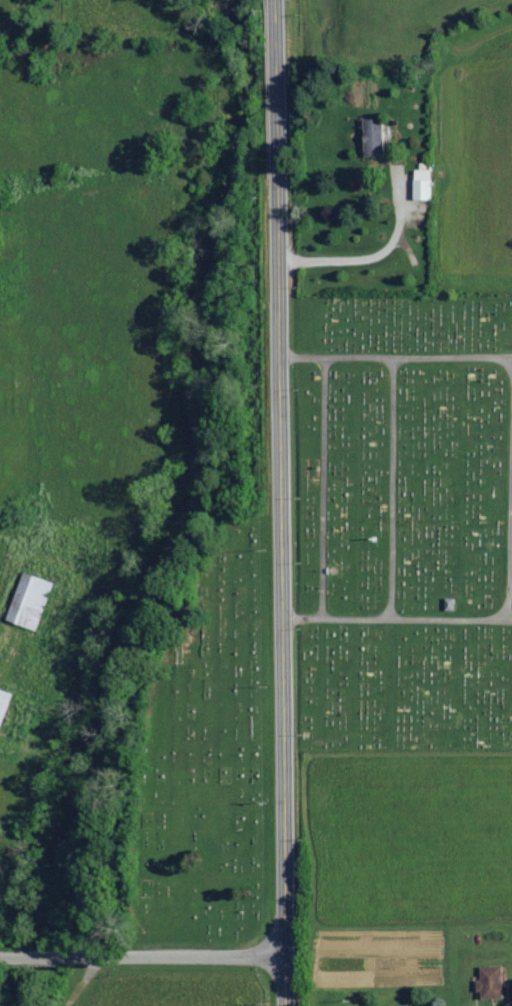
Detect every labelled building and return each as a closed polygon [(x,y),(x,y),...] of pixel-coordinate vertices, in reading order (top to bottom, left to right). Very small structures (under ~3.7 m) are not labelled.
[(363,156),(382,156),(382,119),(363,119),(363,156)] [(413,200),(430,200),(431,169),(413,169),(413,200)] [(54,582),(21,572),(6,621),(38,631),(54,582)] [(12,693),(0,689),(0,729),(12,693)] [(501,998),(500,966),(478,966),(478,998),(501,998)]
